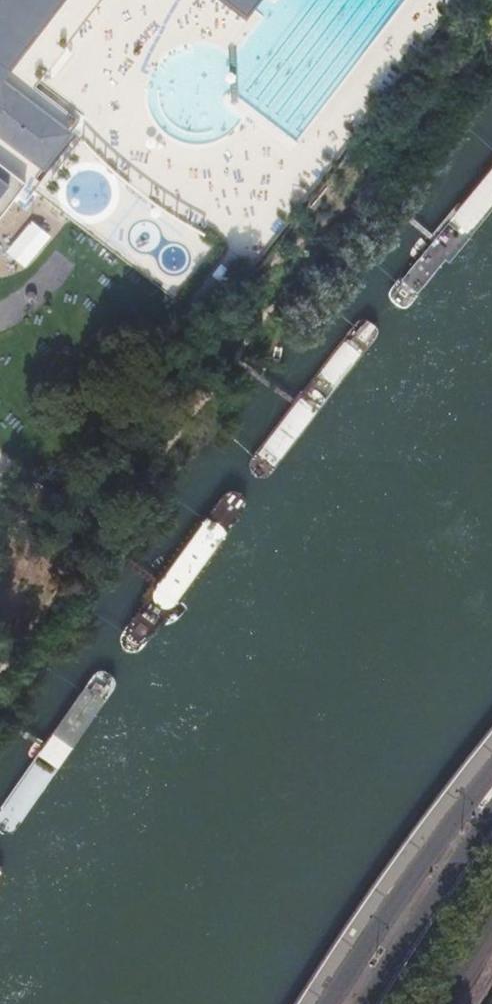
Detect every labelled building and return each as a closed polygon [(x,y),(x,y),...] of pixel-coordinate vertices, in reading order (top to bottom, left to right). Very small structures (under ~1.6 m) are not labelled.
[(43,170),(72,132),(2,79),(63,0),(0,0),(0,136),(43,170)] [(245,16),(252,6),(257,0),(225,0),(245,16)] [(26,183),(0,163),(0,217),(26,183)] [(36,258),(55,232),(35,218),(16,244),(36,258)] [(13,466),(0,456),(0,484),(13,466)]
